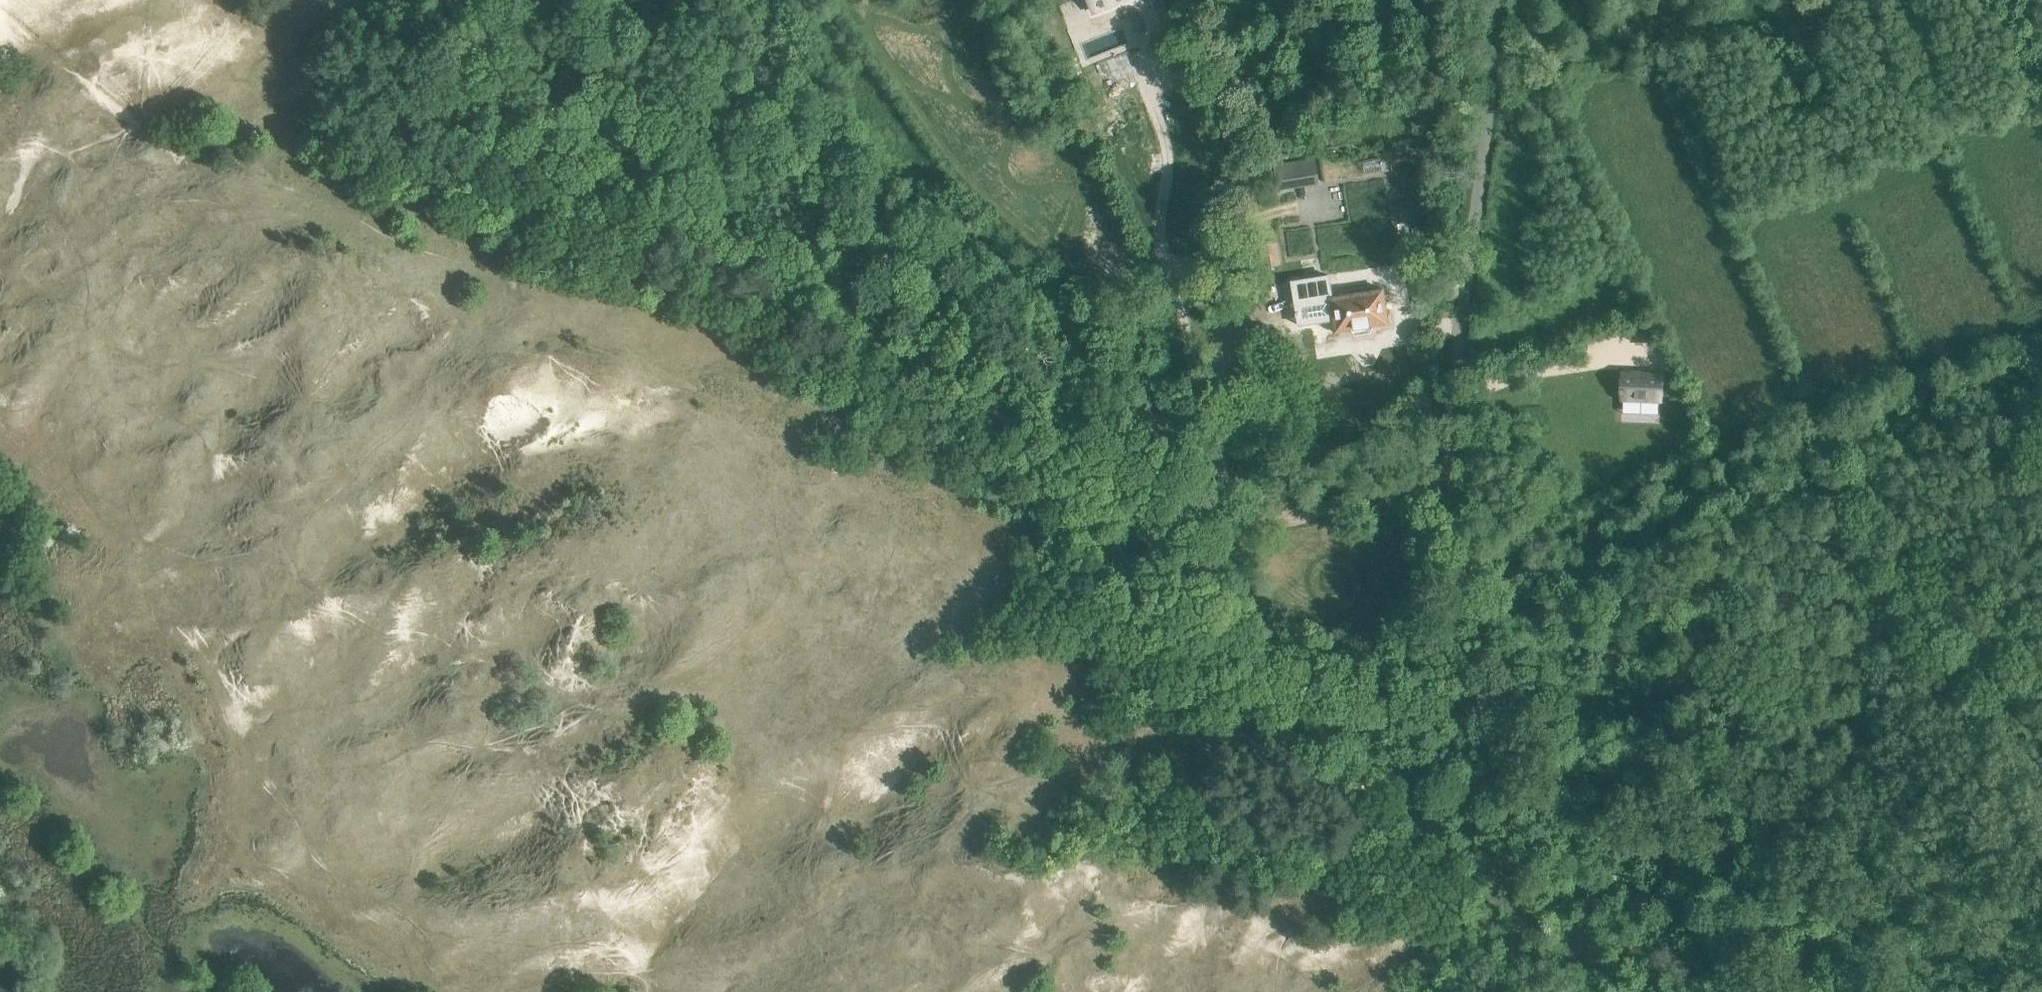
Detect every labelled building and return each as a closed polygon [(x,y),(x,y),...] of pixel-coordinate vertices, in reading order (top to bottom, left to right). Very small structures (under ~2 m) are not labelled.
[(1096,9),(1117,0),(1092,0),(1096,9)] [(1295,182),(1291,164),(1275,167),(1278,185),(1295,182)] [(1280,265),(1278,254),(1264,257),(1265,268),(1280,265)] [(1386,295),(1369,297),(1368,291),(1345,294),(1346,301),(1332,303),(1337,334),(1350,332),(1355,338),(1373,336),(1377,328),(1390,326),(1386,295)] [(1630,374),(1623,373),(1622,400),(1636,400),(1636,402),(1655,403),(1656,401),(1660,401),(1661,375),(1641,374),(1641,371),(1630,371),(1630,374)]
